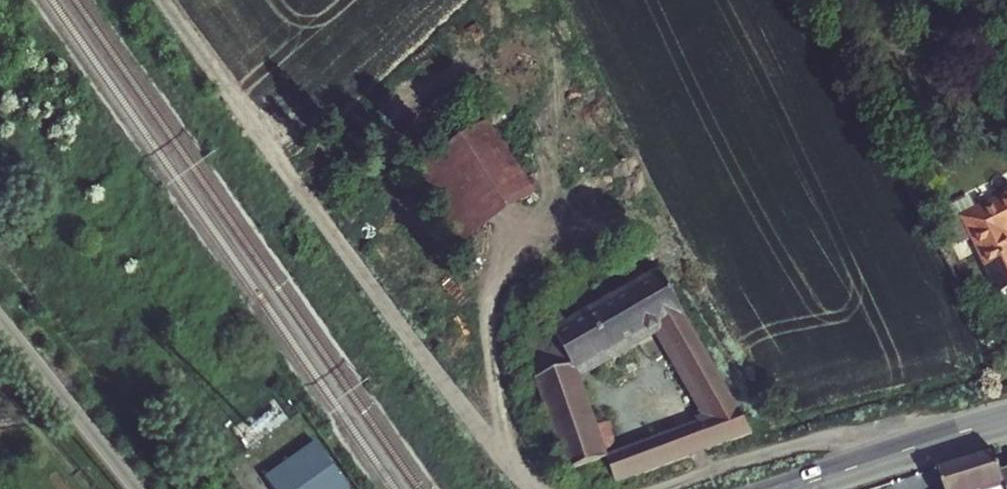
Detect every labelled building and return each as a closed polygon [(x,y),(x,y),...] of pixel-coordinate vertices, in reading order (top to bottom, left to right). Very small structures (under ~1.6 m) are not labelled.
[(497,120),(418,164),(461,240),(539,196),(497,120)] [(975,210),(969,198),(940,212),(957,246),(970,241),(997,297),(1006,292),(1006,195),(975,210)] [(609,455),(621,484),(745,431),(675,268),(557,319),(576,364),(537,380),(576,469),(609,455)] [(538,374),(571,367),(564,333),(530,341),(538,374)] [(265,473),(276,488),(351,488),(317,438),(265,473)] [(940,488),(1006,488),(1006,466),(998,467),(992,450),(934,471),(940,488)]
